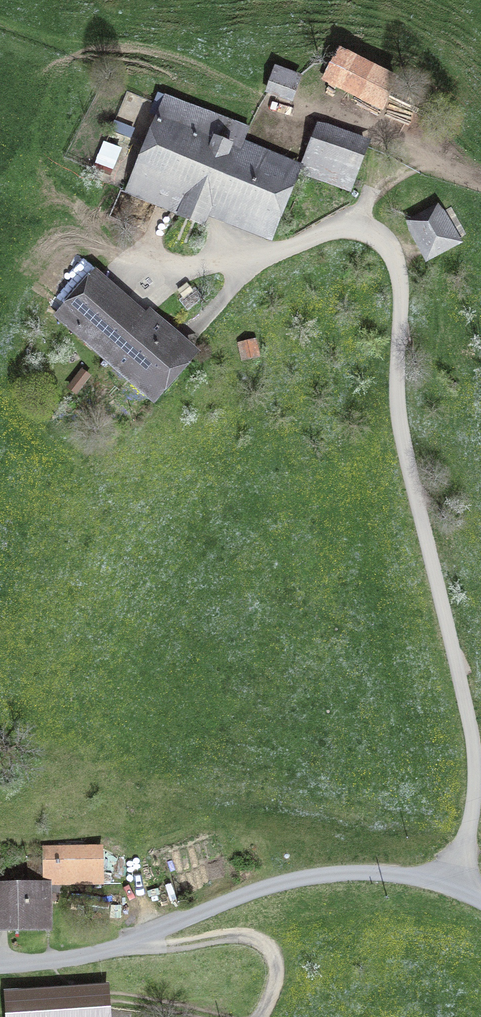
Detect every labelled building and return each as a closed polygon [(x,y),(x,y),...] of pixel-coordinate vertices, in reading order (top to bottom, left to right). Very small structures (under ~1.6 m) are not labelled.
[(381,107),(395,80),(339,52),(326,79),(381,107)] [(295,100),(301,83),(274,73),(268,90),(295,100)] [(288,177),(238,156),(247,133),(168,100),(129,195),(198,223),(206,204),(267,229),(288,177)] [(320,128),(303,176),(347,192),(364,144),(320,128)] [(451,207),(414,227),(429,254),(466,234),(451,207)] [(144,327),(89,279),(60,312),(151,392),(188,350),(151,318),(144,327)] [(251,341),(240,344),(244,360),(255,357),(251,341)] [(86,376),(81,372),(70,387),(74,391),(86,376)] [(29,858),(29,885),(45,885),(45,879),(98,880),(98,848),(41,847),(41,858),(29,858)] [(45,885),(29,885),(0,885),(0,922),(44,923),(45,885)] [(105,1005),(104,987),(10,992),(11,1016),(105,1016),(105,1005)] [(105,1005),(105,1016),(129,1016),(128,1008),(105,1005)]
